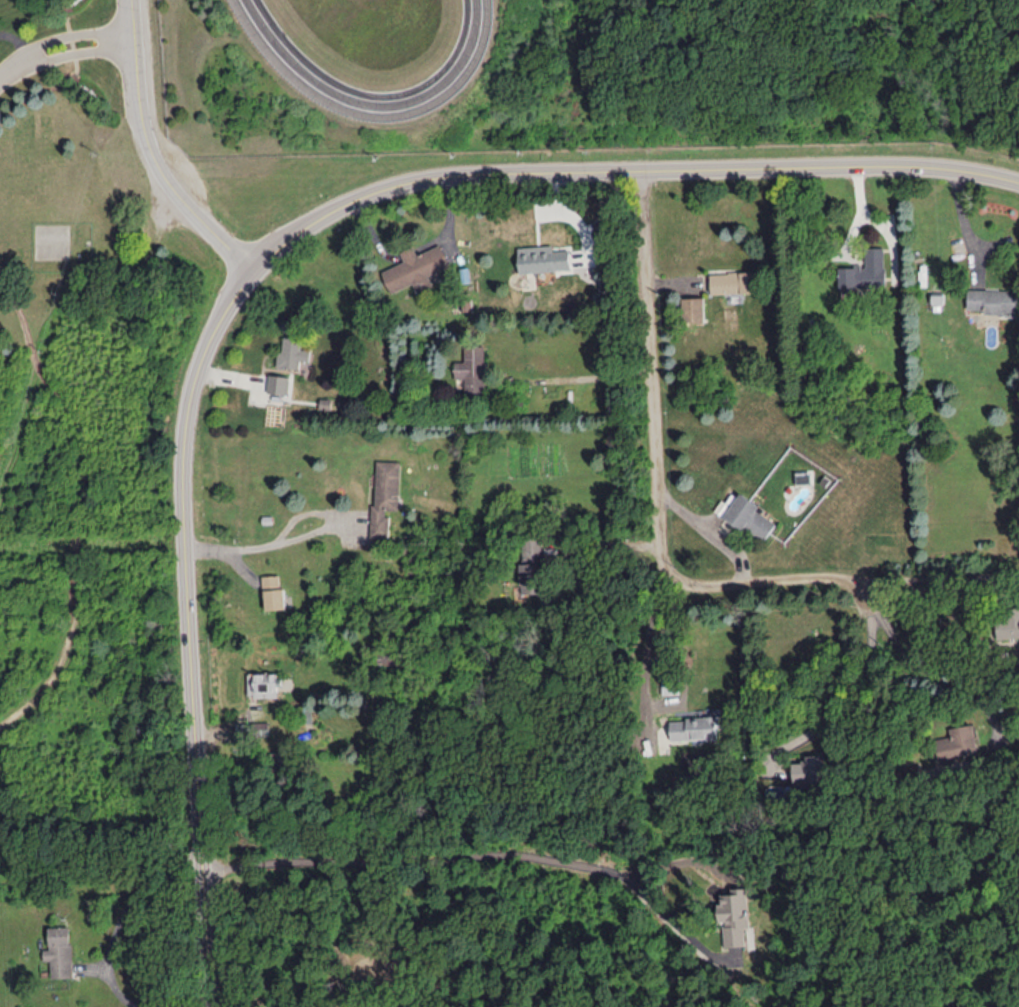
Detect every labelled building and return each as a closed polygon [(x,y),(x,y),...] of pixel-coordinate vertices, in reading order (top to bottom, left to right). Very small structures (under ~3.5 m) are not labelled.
[(390,292),(412,283),(416,292),(432,286),(428,274),(449,266),(440,243),(415,253),(411,245),(398,250),(403,261),(381,270),(390,292)] [(569,249),(552,250),(551,245),(517,246),(518,271),(570,269),(569,249)] [(838,265),(838,289),(884,289),(884,246),(864,247),(864,265),(838,265)] [(710,272),(710,293),(756,292),(755,271),(710,272)] [(968,288),(968,308),(985,309),(985,314),(1018,315),(1018,302),(1018,290),(968,288)] [(703,296),(682,297),(683,321),(704,321),(703,296)] [(281,351),(276,351),(275,367),(299,368),(299,361),(310,361),(310,349),(300,349),(301,337),(282,336),(281,351)] [(454,377),(464,378),(464,392),(484,392),(484,345),(464,344),(463,361),(454,360),(454,377)] [(266,392),(287,394),(289,376),(268,374),(266,392)] [(372,536),(389,536),(389,511),(398,511),(400,460),(375,460),(372,536)] [(765,540),(776,521),(756,510),(760,504),(739,492),(725,517),(765,540)] [(522,593),(543,592),(541,537),(521,538),(522,593)] [(263,575),(265,609),(286,608),(285,587),(280,588),(280,574),(263,575)] [(997,611),(998,638),(1018,637),(1018,610),(997,611)] [(248,672),(249,696),(278,695),(278,685),(281,685),(280,671),(248,672)] [(663,675),(664,693),(680,692),(679,675),(663,675)] [(672,739),(719,737),(718,716),(671,718),(672,739)] [(269,721),(255,721),(255,734),(270,734),(269,721)] [(938,738),(941,759),(980,752),(976,723),(952,727),(953,736),(938,738)] [(795,758),(796,789),(812,788),(812,781),(828,780),(827,757),(795,758)] [(749,886),(752,926),(747,927),(747,945),(726,946),(725,925),(728,925),(728,920),(722,920),(721,903),(725,902),(725,894),(735,893),(735,888),(749,886)] [(51,977),(73,976),(71,925),(49,926),(50,948),(44,948),(44,959),(51,959),(51,977)]
